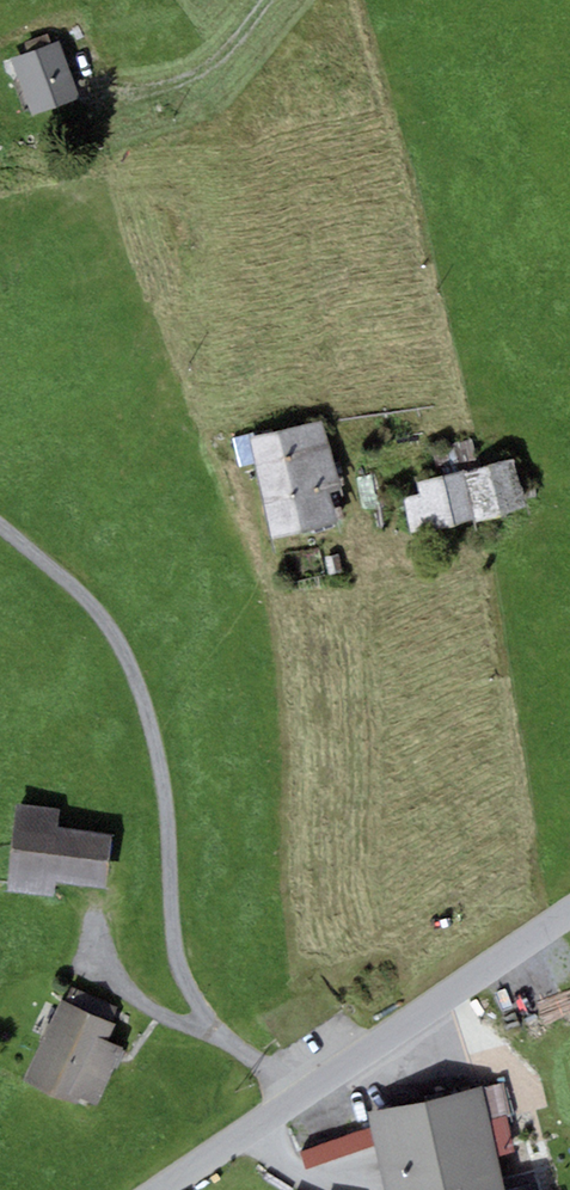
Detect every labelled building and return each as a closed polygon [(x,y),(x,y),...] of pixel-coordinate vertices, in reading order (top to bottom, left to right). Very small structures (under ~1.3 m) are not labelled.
[(24,44),(28,53),(50,45),(47,35),(24,44)] [(81,99),(58,42),(50,45),(28,53),(10,60),(33,118),(81,99)] [(315,424),(250,437),(272,540),(336,526),(330,494),(341,490),(322,422),(315,424)] [(464,472),(476,522),(526,510),(514,460),(464,472)] [(429,533),(476,522),(464,472),(418,483),(420,495),(402,499),(411,537),(429,533)] [(113,836),(56,828),(59,809),(17,803),(5,892),(53,898),(56,882),(107,888),(113,836)] [(61,1001),(22,1083),(76,1108),(81,1098),(97,1106),(124,1049),(108,1042),(115,1026),(61,1001)] [(499,1085),(482,1089),(498,1157),(516,1153),(507,1117),(512,1116),(505,1083),(499,1085)] [(367,1113),(371,1128),(375,1145),(386,1189),(451,1189),(503,1178),(498,1157),(482,1089),(481,1086),(367,1113)] [(375,1145),(371,1128),(301,1152),(305,1169),(375,1145)] [(503,1178),(451,1189),(506,1189),(503,1178)]
